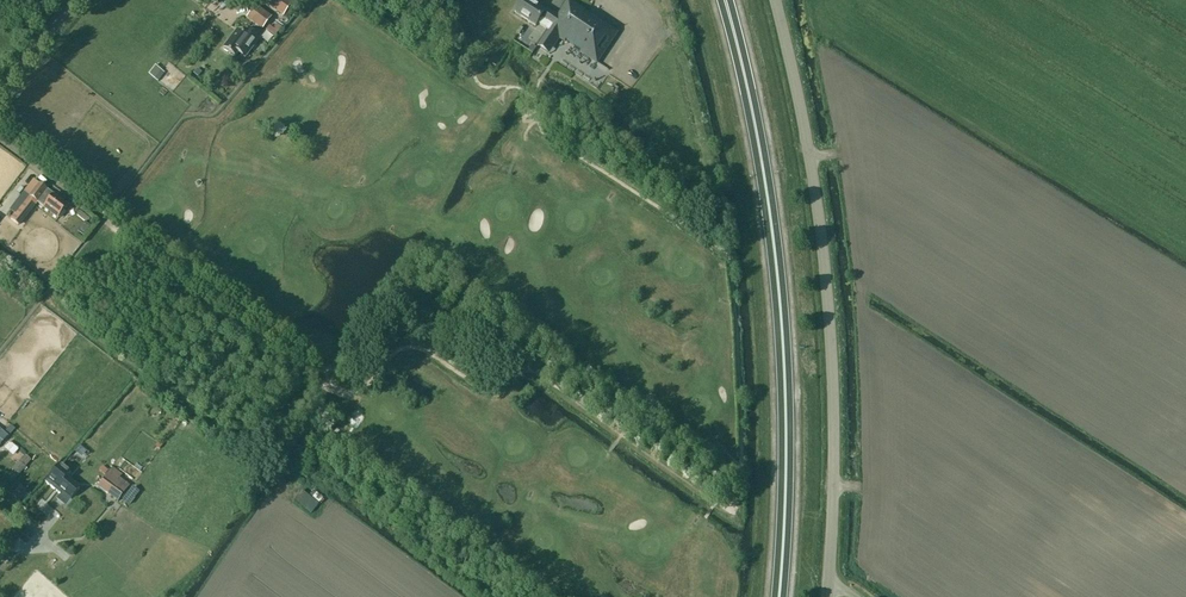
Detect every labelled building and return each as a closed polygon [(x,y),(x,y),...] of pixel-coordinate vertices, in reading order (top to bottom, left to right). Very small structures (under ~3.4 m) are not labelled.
[(263,1),(282,16),(291,5),(285,0),(264,0),(263,1)] [(514,12),(536,26),(538,23),(549,30),(548,31),(565,42),(567,39),(582,50),(581,52),(596,63),(619,31),(572,0),(567,0),(557,16),(547,9),(546,11),(530,0),(522,0),(514,12)] [(262,29),(271,17),(255,6),(246,18),(262,29)] [(269,25),(266,29),(274,36),(281,27),(277,24),(274,29),(269,25)] [(234,57),(237,53),(244,58),(259,39),(246,29),(242,34),(236,30),(223,48),(234,57)] [(537,48),(532,45),(527,52),(532,55),(537,48)] [(148,74),(154,79),(161,70),(155,65),(148,74)] [(196,69),(193,73),(197,77),(201,73),(196,69)] [(161,70),(154,79),(157,81),(164,72),(161,70)] [(67,206),(39,184),(32,179),(25,189),(17,183),(13,187),(27,198),(10,220),(16,224),(33,202),(27,198),(29,196),(57,219),(67,206)] [(15,429),(10,425),(6,429),(10,433),(11,433),(12,432),(15,429)] [(63,469),(70,474),(82,457),(75,452),(63,469)] [(27,463),(22,458),(19,462),(18,461),(11,469),(18,475),(25,467),(24,467),(27,463)] [(53,469),(45,461),(34,474),(42,482),(53,469)] [(71,498),(78,489),(66,478),(69,474),(59,466),(48,480),(54,484),(51,487),(61,495),(57,500),(64,505),(70,497),(71,498)] [(102,466),(99,470),(104,475),(108,471),(102,466)] [(112,467),(98,486),(118,501),(130,485),(119,478),(122,474),(112,467)] [(133,487),(123,500),(129,504),(139,492),(133,487)] [(311,514),(323,498),(316,493),(304,508),(311,514)]
